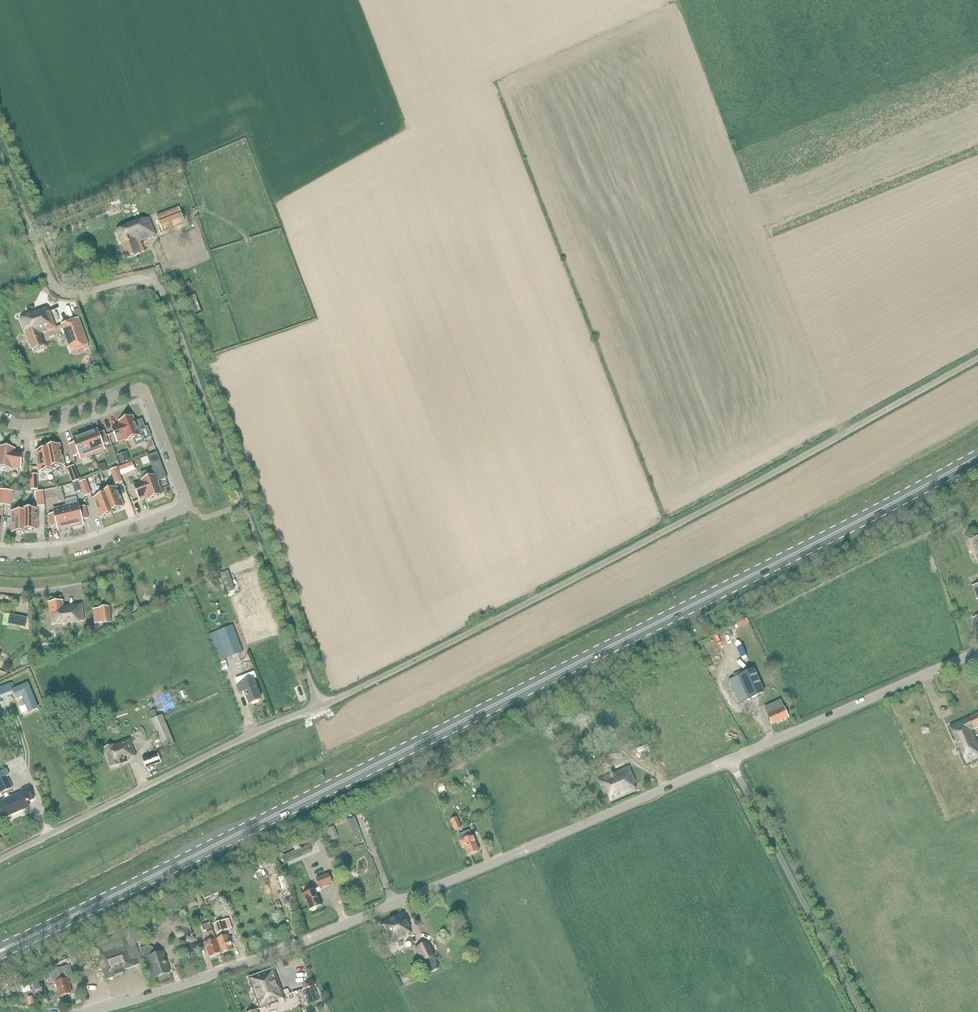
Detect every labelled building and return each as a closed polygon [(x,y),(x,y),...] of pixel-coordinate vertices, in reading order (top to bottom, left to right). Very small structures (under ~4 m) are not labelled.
[(178,208),(156,217),(162,231),(184,223),(178,208)] [(149,218),(117,231),(127,259),(145,252),(141,241),(155,235),(149,218)] [(39,333),(55,327),(48,309),(32,314),(20,319),(32,350),(44,346),(39,333)] [(61,324),(71,352),(89,345),(79,318),(61,324)] [(120,425),(112,428),(117,443),(126,439),(127,441),(133,439),(140,436),(142,441),(145,439),(151,437),(147,428),(145,429),(142,420),(135,423),(133,416),(119,422),(120,425)] [(103,446),(108,444),(104,432),(98,434),(97,430),(85,435),(93,455),(104,450),(103,446)] [(81,459),(93,455),(85,435),(74,439),(75,443),(69,445),(74,457),(80,455),(81,459)] [(51,468),(64,465),(60,445),(47,447),(51,468)] [(15,449),(1,447),(0,451),(0,468),(12,470),(12,468),(21,469),(23,454),(14,452),(15,449)] [(44,450),(35,452),(39,473),(52,470),(51,468),(47,447),(44,448),(44,450)] [(142,482),(134,486),(139,500),(148,497),(149,500),(163,495),(158,482),(167,479),(157,452),(148,456),(155,475),(142,480),(142,482)] [(98,467),(100,473),(107,471),(105,464),(98,467)] [(73,483),(79,480),(74,466),(68,468),(73,483)] [(128,474),(126,467),(119,469),(122,476),(128,474)] [(117,484),(122,482),(117,468),(112,470),(117,484)] [(85,497),(91,495),(85,480),(80,483),(85,497)] [(116,513),(115,510),(124,507),(116,487),(104,492),(113,514),(116,513)] [(101,518),(113,514),(104,492),(101,493),(102,495),(93,499),(101,518)] [(85,507),(79,508),(78,504),(66,507),(71,528),(83,525),(82,520),(88,519),(85,507)] [(59,530),(71,528),(66,507),(54,510),(55,514),(49,515),(52,528),(58,526),(59,530)] [(25,533),(25,509),(21,509),(21,512),(12,512),(12,533),(25,533)] [(37,531),(38,509),(25,509),(25,533),(28,533),(28,530),(37,531)] [(977,562),(977,537),(968,540),(977,563),(977,562)] [(234,592),(228,573),(251,566),(248,558),(215,569),(224,595),(234,592)] [(52,625),(84,621),(82,605),(63,607),(63,601),(49,602),(52,625)] [(109,607),(99,608),(101,624),(111,623),(109,607)] [(220,661),(243,652),(233,625),(211,634),(220,661)] [(742,703),(766,691),(755,668),(731,680),(742,703)] [(261,700),(255,686),(253,680),(237,686),(240,693),(245,692),(250,704),(261,700)] [(1,699),(15,694),(13,690),(10,684),(0,688),(0,696),(1,699)] [(27,707),(27,708),(28,712),(29,713),(32,711),(33,710),(38,709),(28,684),(13,690),(15,694),(17,699),(23,696),(27,707)] [(768,715),(772,725),(788,718),(784,708),(780,710),(777,702),(767,707),(766,710),(768,715)] [(950,727),(966,763),(977,758),(977,744),(977,745),(971,730),(977,727),(977,714),(950,727)] [(164,749),(175,744),(163,715),(152,720),(164,749)] [(128,759),(136,756),(130,739),(104,749),(112,768),(129,761),(128,759)] [(647,744),(636,748),(638,754),(649,750),(647,744)] [(161,762),(160,760),(157,754),(143,759),(146,768),(161,762)] [(629,768),(598,781),(608,803),(636,791),(633,785),(636,784),(629,768)] [(7,777),(10,776),(7,769),(0,772),(0,790),(2,793),(5,800),(0,803),(0,809),(4,818),(12,814),(11,813),(21,809),(21,810),(29,807),(27,802),(34,799),(29,787),(21,791),(22,793),(11,798),(9,793),(12,792),(11,789),(12,789),(7,777)] [(455,831),(461,828),(457,818),(450,821),(455,831)] [(468,856),(479,851),(470,830),(459,835),(462,841),(460,842),(462,848),(464,847),(468,856)] [(295,851),(281,857),(284,864),(298,858),(311,852),(309,846),(295,851)] [(320,888),(332,883),(329,874),(316,880),(320,888)] [(279,880),(285,898),(292,896),(286,878),(279,880)] [(209,888),(202,892),(205,898),(212,894),(209,888)] [(385,888),(379,890),(382,898),(388,896),(385,888)] [(322,906),(315,890),(303,895),(310,911),(322,906)] [(194,898),(186,901),(189,907),(196,904),(194,898)] [(390,944),(411,935),(408,929),(410,928),(404,914),(381,924),(390,944)] [(228,919),(215,924),(220,938),(217,939),(223,954),(233,950),(228,935),(227,935),(226,931),(232,929),(228,919)] [(220,953),(216,939),(210,923),(202,926),(204,932),(206,931),(208,936),(207,936),(209,941),(205,943),(210,957),(220,953)] [(123,971),(143,964),(130,929),(94,946),(98,958),(96,959),(97,961),(99,960),(106,980),(124,974),(123,971)] [(144,929),(135,932),(139,943),(147,940),(144,929)] [(435,956),(428,942),(416,948),(423,962),(435,956)] [(140,949),(144,960),(149,958),(155,978),(170,973),(163,953),(156,955),(154,948),(149,946),(140,949)] [(76,957),(70,959),(73,967),(79,965),(76,957)] [(71,994),(67,979),(73,977),(70,965),(58,969),(61,980),(56,982),(60,997),(71,994)] [(276,1001),(284,998),(273,969),(249,978),(260,1009),(277,1003),(276,1001)] [(32,980),(35,991),(41,989),(38,978),(32,980)]
